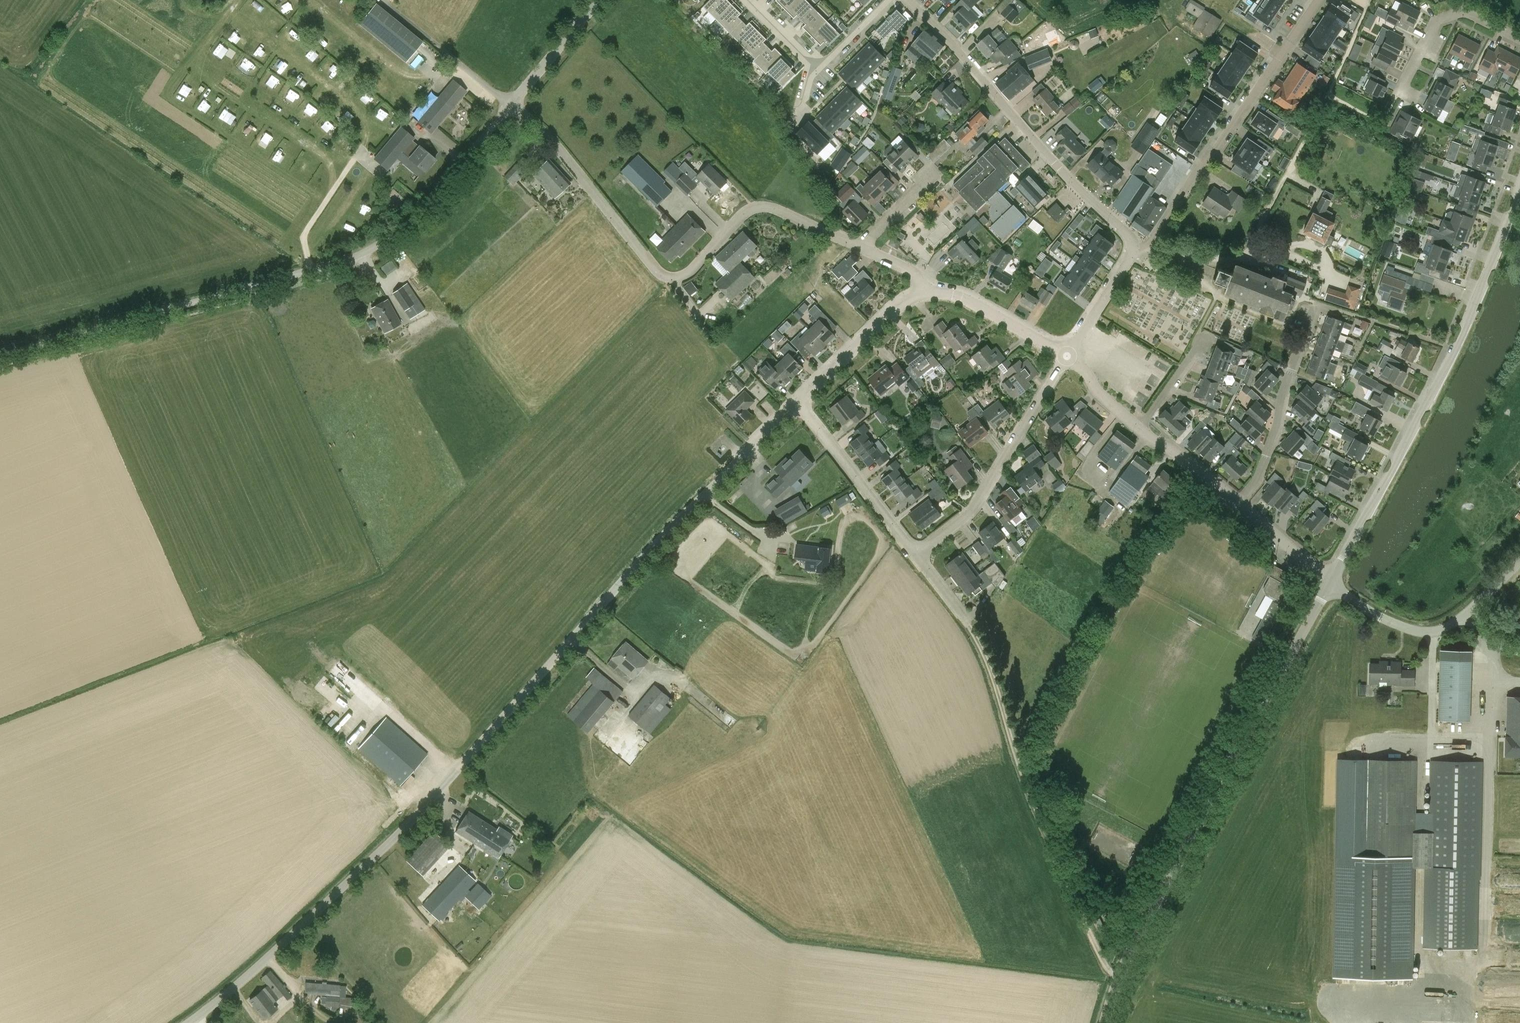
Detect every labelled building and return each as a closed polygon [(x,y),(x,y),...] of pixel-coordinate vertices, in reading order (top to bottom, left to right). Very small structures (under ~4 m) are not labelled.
[(732,5),(727,0),(710,0),(703,7),(717,20),(732,5)] [(785,10),(795,0),(776,0),(776,1),(785,10)] [(785,10),(794,19),(797,16),(801,20),(814,8),(806,0),(795,0),(785,10)] [(958,13),(952,18),(965,32),(978,19),(970,10),(980,0),(961,0),(953,9),(958,13)] [(1208,12),(1204,10),(1205,8),(1192,0),(1190,0),(1184,10),(1198,18),(1192,27),(1210,38),(1221,20),(1208,12)] [(1280,8),(1269,0),(1264,0),(1259,7),(1274,17),(1280,8)] [(359,24),(406,63),(422,42),(375,4),(359,24)] [(1019,13),(1009,4),(1000,13),(1011,23),(1017,17),(1022,22),(1031,12),(1025,6),(1019,13)] [(1402,4),(1398,12),(1391,8),(1385,21),(1396,27),(1400,20),(1413,27),(1420,13),(1402,4)] [(732,5),(717,20),(730,34),(742,21),(738,17),(741,14),(732,5)] [(1348,7),(1344,14),(1332,6),(1324,17),(1342,29),(1349,18),(1355,22),(1359,15),(1348,7)] [(1268,26),(1274,17),(1259,7),(1253,16),(1248,13),(1245,18),(1254,24),(1257,19),(1268,26)] [(812,37),(827,21),(814,8),(801,20),(805,25),(802,28),(812,37)] [(886,20),(876,31),(884,39),(894,29),(900,35),(907,20),(897,10),(891,16),(892,18),(888,22),(887,20),(886,20)] [(1365,26),(1371,29),(1377,15),(1371,13),(1365,26)] [(1325,17),(1317,28),(1334,39),(1341,29),(1342,29),(1324,17),(1325,17)] [(747,26),(742,21),(730,34),(743,46),(758,31),(750,23),(747,26)] [(827,21),(812,37),(821,46),(824,43),(828,47),(841,35),(827,21)] [(1379,36),(1375,45),(1398,56),(1403,45),(1400,44),(1404,37),(1382,27),(1378,34),(1379,36)] [(1022,56),(1008,40),(997,28),(977,46),(988,59),(990,56),(997,63),(1004,57),(1005,59),(1009,56),(1013,60),(1022,56)] [(1310,38),(1309,39),(1327,51),(1327,50),(1334,39),(1317,28),(1310,39),(1310,38)] [(915,63),(922,55),(930,62),(945,45),(927,29),(912,46),(905,54),(915,63)] [(758,31),(743,46),(755,59),(768,47),(764,43),(767,40),(758,31)] [(1060,33),(1054,35),(1058,43),(1065,40),(1064,36),(1060,33)] [(1454,56),(1460,59),(1469,41),(1458,35),(1446,59),(1451,61),(1454,56)] [(1320,62),(1327,51),(1309,39),(1302,50),(1312,56),(1307,63),(1317,70),(1322,63),(1320,62)] [(1335,46),(1346,51),(1349,45),(1338,40),(1335,46)] [(1480,46),(1469,41),(1460,59),(1466,62),(1463,68),(1468,70),(1480,46)] [(862,51),(878,67),(886,59),(870,43),(862,51)] [(1240,43),(1232,54),(1250,66),(1258,55),(1240,43)] [(1356,43),(1349,58),(1356,60),(1362,46),(1356,43)] [(1386,71),(1388,66),(1392,67),(1398,56),(1375,45),(1371,52),(1373,58),(1371,63),(1386,71)] [(766,74),(768,72),(784,57),(775,48),(772,51),(768,47),(755,59),(753,61),(766,74)] [(1479,68),(1490,74),(1502,50),(1498,47),(1495,53),(1488,50),(1479,68)] [(1047,50),(1025,58),(1030,71),(1052,62),(1047,50)] [(1492,81),(1494,76),(1495,77),(1498,71),(1504,73),(1513,55),(1502,50),(1490,74),(1487,78),(1492,81)] [(878,67),(862,51),(854,59),(871,75),(878,67)] [(892,51),(887,56),(892,62),(896,54),(892,51)] [(1233,55),(1226,65),(1242,76),(1249,66),(1250,66),(1232,54),(1233,55)] [(1513,55),(1504,73),(1509,76),(1506,83),(1511,85),(1519,68),(1519,59),(1513,55)] [(794,67),(784,57),(768,72),(783,87),(795,74),(791,70),(794,67)] [(847,66),(863,82),(871,75),(854,59),(847,66)] [(1009,100),(1021,90),(1022,91),(1034,81),(1018,63),(1007,73),(1007,74),(995,84),(1009,100)] [(1297,64),(1285,83),(1303,95),(1315,76),(1297,64)] [(1226,65),(1218,76),(1235,87),(1242,76),(1226,65)] [(863,82),(847,66),(839,74),(855,90),(863,82)] [(882,97),(890,100),(901,70),(892,67),(882,97)] [(1448,100),(1453,91),(1455,92),(1458,85),(1457,84),(1460,78),(1459,78),(1459,76),(1446,69),(1439,82),(1437,82),(1432,92),(1448,100)] [(1387,89),(1383,87),(1386,81),(1369,72),(1366,78),(1371,81),(1365,92),(1381,100),(1387,89)] [(1235,87),(1218,76),(1218,75),(1210,87),(1227,99),(1235,87)] [(1323,75),(1316,86),(1322,91),(1330,79),(1323,75)] [(1098,79),(1097,78),(1088,86),(1094,93),(1103,85),(1103,84),(1105,82),(1101,77),(1098,79)] [(1291,113),(1303,95),(1285,83),(1284,84),(1278,80),(1272,90),(1278,94),(1273,101),(1291,113)] [(453,81),(417,123),(431,134),(465,94),(453,81)] [(953,83),(949,87),(944,81),(930,95),(940,105),(942,102),(955,115),(968,102),(958,92),(959,90),(953,83)] [(1033,91),(1037,95),(1045,88),(1041,83),(1033,91)] [(847,87),(839,95),(856,111),(864,103),(847,87)] [(1056,113),(1062,108),(1046,89),(1033,100),(1047,117),(1054,111),(1056,113)] [(1442,110),(1443,110),(1449,114),(1455,103),(1448,100),(1432,92),(1427,102),(1429,103),(1426,111),(1439,117),(1442,110)] [(839,95),(832,103),(848,119),(856,111),(839,95)] [(1081,104),(1076,98),(1062,109),(1067,116),(1081,104)] [(1205,98),(1197,109),(1215,121),(1222,110),(1205,98)] [(1499,105),(1495,116),(1512,122),(1516,111),(1513,110),(1516,104),(1499,98),(1497,104),(1499,105)] [(1181,109),(1186,101),(1182,99),(1177,106),(1181,109)] [(840,127),(848,119),(832,103),(824,110),(840,127)] [(1197,110),(1190,120),(1207,132),(1214,121),(1215,121),(1197,109),(1197,110)] [(832,135),(840,127),(824,110),(816,118),(832,135)] [(979,111),(967,123),(955,134),(970,149),(970,150),(976,156),(989,144),(982,137),(977,142),(973,138),(978,133),(979,134),(985,129),(983,126),(989,120),(979,111)] [(1162,125),(1167,117),(1161,113),(1156,121),(1162,125)] [(1272,139),(1279,128),(1282,130),(1286,123),(1275,116),(1271,121),(1259,113),(1258,113),(1259,113),(1251,124),(1251,125),(1272,139)] [(1509,132),(1510,127),(1512,127),(1513,124),(1512,122),(1495,116),(1488,113),(1482,129),(1499,135),(1501,130),(1509,132)] [(1401,125),(1395,122),(1389,133),(1400,138),(1402,134),(1412,140),(1421,122),(1407,114),(1401,125)] [(1101,121),(1109,129),(1115,123),(1106,115),(1101,121)] [(1183,131),(1182,131),(1200,143),(1200,142),(1207,132),(1190,120),(1183,131)] [(1136,138),(1148,145),(1158,130),(1147,122),(1136,138)] [(809,123),(798,134),(819,154),(835,138),(826,129),(820,134),(809,123)] [(1301,132),(1289,123),(1285,129),(1297,137),(1301,132)] [(1461,124),(1459,130),(1477,136),(1479,130),(1461,124)] [(1066,127),(1055,138),(1061,144),(1056,149),(1072,165),(1086,151),(1075,140),(1077,138),(1066,127)] [(402,153),(413,163),(409,168),(419,176),(423,171),(425,172),(435,160),(419,147),(412,141),(414,140),(400,129),(374,160),(387,171),(402,153)] [(1192,154),(1200,143),(1182,131),(1175,142),(1192,154)] [(1478,151),(1477,151),(1494,157),(1498,147),(1495,146),(1498,139),(1484,134),(1481,141),(1475,139),(1471,148),(1478,151)] [(862,143),(870,149),(875,142),(867,136),(862,143)] [(904,142),(896,150),(909,163),(913,159),(915,161),(919,157),(916,154),(921,149),(910,138),(905,143),(904,142)] [(1018,179),(1013,173),(1018,168),(1022,173),(1031,165),(1005,138),(997,146),(995,144),(983,155),(1008,182),(1009,182),(1012,184),(1018,179)] [(927,156),(934,163),(951,147),(944,139),(927,156)] [(1104,182),(1105,181),(1111,187),(1123,175),(1106,158),(1112,152),(1114,152),(1116,149),(1117,143),(1113,140),(1108,139),(1106,140),(1104,143),(1104,149),(1101,153),(1100,153),(1087,166),(1104,182)] [(1247,139),(1240,151),(1257,163),(1262,156),(1267,160),(1273,150),(1264,143),(1260,148),(1247,139)] [(887,158),(883,162),(895,174),(899,170),(902,174),(906,170),(904,168),(909,163),(896,150),(891,144),(884,151),(885,155),(887,158)] [(1113,205),(1133,223),(1151,197),(1161,182),(1156,178),(1171,156),(1152,144),(1131,174),(1134,175),(1113,205)] [(852,157),(858,164),(871,153),(864,145),(852,157)] [(842,148),(835,159),(845,165),(851,155),(842,148)] [(1253,169),(1257,163),(1240,151),(1232,162),(1245,170),(1241,175),(1251,182),(1258,172),(1253,169)] [(1485,173),(1488,167),(1490,168),(1494,157),(1477,151),(1471,168),(1485,173)] [(1427,154),(1421,152),(1415,168),(1421,171),(1427,154)] [(1449,152),(1446,159),(1454,162),(1456,155),(1449,152)] [(998,191),(1008,182),(983,155),(977,161),(977,162),(953,186),(959,192),(958,193),(975,211),(974,211),(976,213),(987,202),(991,206),(989,210),(989,214),(990,218),(992,222),(994,223),(990,227),(1002,239),(1025,217),(1013,205),(1012,206),(998,191)] [(672,192),(636,156),(621,172),(657,207),(672,192)] [(1284,157),(1281,163),(1286,166),(1289,161),(1284,157)] [(509,184),(510,183),(513,185),(521,177),(518,175),(527,165),(520,159),(503,177),(509,184)] [(554,199),(570,184),(548,159),(531,175),(554,199)] [(842,172),(848,178),(859,167),(853,161),(842,172)] [(708,165),(698,176),(697,175),(693,180),(685,172),(674,184),(687,196),(698,186),(697,185),(701,181),(715,194),(726,183),(708,165)] [(900,183),(888,170),(885,168),(872,180),(884,193),(889,189),(891,191),(900,183)] [(1487,184),(1485,183),(1483,182),(1486,175),(1471,169),(1469,177),(1461,174),(1457,185),(1481,194),(1483,188),(1486,189),(1487,184)] [(1421,172),(1419,178),(1429,182),(1431,176),(1421,172)] [(1030,174),(1021,182),(1018,179),(1012,184),(1015,187),(1010,192),(1015,197),(1020,192),(1034,207),(1048,194),(1030,174)] [(883,199),(881,197),(884,193),(872,180),(864,188),(860,183),(856,188),(862,195),(874,208),(883,199)] [(1479,200),(1481,194),(1457,185),(1453,195),(1460,198),(1459,199),(1460,200),(1458,205),(1457,205),(1472,211),(1474,205),(1477,206),(1477,204),(1480,205),(1481,200),(1479,200)] [(841,206),(845,210),(843,212),(856,226),(868,215),(858,205),(863,199),(855,191),(851,188),(846,192),(849,195),(841,203),(841,206)] [(1225,218),(1232,208),(1239,212),(1247,200),(1232,190),(1230,193),(1224,195),(1214,188),(1202,205),(1211,211),(1211,212),(1218,216),(1219,214),(1225,218)] [(1325,190),(1313,213),(1303,234),(1312,238),(1311,239),(1314,241),(1315,245),(1320,247),(1324,246),(1325,245),(1330,248),(1334,239),(1329,236),(1334,224),(1329,221),(1333,213),(1326,210),(1334,195),(1325,190)] [(1151,197),(1133,223),(1131,225),(1148,237),(1167,208),(1151,197)] [(1058,224),(1068,215),(1056,203),(1047,212),(1058,224)] [(1406,222),(1407,206),(1398,205),(1396,221),(1406,222)] [(1470,218),(1472,211),(1457,205),(1454,212),(1451,211),(1447,213),(1444,220),(1443,219),(1443,220),(1473,231),(1476,221),(1473,220),(1474,220),(1472,219),(1470,218)] [(916,215),(922,221),(926,217),(920,211),(916,215)] [(680,258),(705,232),(687,214),(662,240),(664,242),(657,249),(671,263),(678,256),(680,258)] [(1080,214),(1075,220),(1079,224),(1084,217),(1080,214)] [(979,219),(984,224),(989,220),(984,215),(979,219)] [(961,239),(970,230),(972,232),(979,225),(974,220),(973,220),(972,219),(956,234),(961,239)] [(1044,227),(1033,219),(1028,226),(1038,234),(1044,227)] [(1454,238),(1463,242),(1465,243),(1468,244),(1473,231),(1443,220),(1439,230),(1428,227),(1425,234),(1433,237),(1452,244),(1454,238)] [(1090,243),(1106,255),(1114,245),(1103,237),(1107,232),(1096,225),(1090,233),(1095,237),(1090,243)] [(756,250),(755,248),(757,246),(743,232),(716,258),(728,271),(714,284),(731,301),(755,278),(740,262),(748,254),(750,256),(753,256),(756,253),(756,250)] [(901,233),(899,232),(897,236),(903,240),(903,239),(905,240),(907,237),(901,233)] [(1452,244),(1433,237),(1430,245),(1434,246),(1430,256),(1447,262),(1450,257),(1452,258),(1454,253),(1449,251),(1452,244)] [(900,243),(892,238),(889,244),(897,249),(900,243)] [(974,238),(969,241),(974,250),(979,247),(974,238)] [(1106,255),(1090,243),(1085,239),(1082,244),(1087,247),(1083,252),(1085,254),(1099,265),(1106,255)] [(961,258),(964,256),(973,266),(980,259),(962,240),(956,246),(956,245),(947,253),(953,259),(957,256),(960,259),(961,258)] [(1395,243),(1385,240),(1380,254),(1389,258),(1395,243)] [(1012,281),(1001,274),(1004,270),(1013,256),(999,248),(988,259),(988,260),(999,267),(996,271),(989,282),(1005,292),(1012,281)] [(1077,264),(1093,276),(1101,266),(1099,265),(1085,254),(1081,259),(1076,255),(1072,260),(1077,264)] [(847,283),(858,273),(852,267),(857,263),(850,256),(846,260),(845,259),(831,271),(839,279),(842,277),(847,283)] [(1448,269),(1445,268),(1447,262),(1430,256),(1427,266),(1417,262),(1414,271),(1435,278),(1439,279),(1441,273),(1446,275),(1448,269)] [(1043,277),(1052,262),(1044,257),(1035,272),(1043,277)] [(380,267),(385,274),(396,266),(391,259),(380,267)] [(1252,306),(1251,310),(1282,322),(1286,311),(1292,311),(1296,300),(1292,297),(1294,294),(1301,297),(1306,285),(1287,277),(1285,281),(1265,273),(1264,276),(1236,266),(1236,265),(1235,266),(1233,264),(1230,262),(1226,263),(1225,267),(1226,271),(1220,269),(1214,283),(1218,285),(1218,286),(1219,288),(1221,289),(1223,288),(1223,287),(1223,286),(1226,286),(1225,288),(1227,288),(1224,295),(1252,306)] [(1086,285),(1093,276),(1077,264),(1070,273),(1086,285)] [(1379,290),(1384,292),(1381,300),(1388,303),(1387,307),(1400,311),(1407,290),(1403,288),(1405,284),(1430,293),(1433,285),(1386,269),(1384,276),(1379,290)] [(859,283),(852,289),(848,285),(841,291),(856,308),(875,291),(869,284),(872,281),(863,271),(855,279),(859,283)] [(1078,295),(1086,285),(1070,273),(1067,278),(1061,274),(1054,284),(1065,293),(1069,288),(1078,295)] [(691,280),(684,286),(690,295),(698,289),(691,280)] [(407,283),(392,293),(410,320),(425,310),(407,283)] [(1353,309),(1359,290),(1349,286),(1346,295),(1343,305),(1353,309)] [(1042,288),(1035,298),(1026,293),(1020,302),(1033,310),(1038,302),(1046,307),(1053,295),(1042,288)] [(352,309),(360,305),(354,292),(343,297),(347,306),(350,305),(352,309)] [(401,324),(387,300),(370,309),(384,334),(401,324)] [(805,302),(794,314),(800,319),(810,307),(805,302)] [(815,325),(809,331),(824,346),(835,336),(831,333),(837,327),(815,305),(808,312),(812,316),(809,319),(815,325)] [(1340,334),(1342,328),(1350,331),(1352,326),(1328,316),(1323,328),(1340,334)] [(940,339),(944,336),(956,351),(961,347),(964,352),(978,342),(974,337),(968,341),(956,325),(949,330),(942,321),(932,329),(940,339)] [(1338,340),(1340,334),(1323,328),(1319,339),(1351,351),(1353,345),(1338,340)] [(778,342),(784,337),(777,330),(771,335),(778,342)] [(786,336),(791,340),(795,334),(790,331),(786,336)] [(806,358),(812,353),(815,356),(824,346),(809,331),(804,336),(801,332),(790,342),(806,358)] [(1331,357),(1334,350),(1349,355),(1351,351),(1319,339),(1315,350),(1331,357)] [(1401,340),(1397,347),(1394,353),(1412,363),(1419,349),(1408,343),(1408,344),(1401,340)] [(904,358),(910,365),(906,369),(915,380),(919,376),(921,379),(927,374),(929,375),(934,372),(934,370),(933,368),(939,364),(921,341),(914,346),(916,349),(904,358)] [(1375,348),(1390,356),(1393,349),(1378,341),(1375,348)] [(786,357),(779,364),(792,378),(803,368),(792,358),(798,353),(788,343),(780,351),(786,357)] [(993,349),(990,351),(986,346),(973,357),(983,370),(991,364),(994,368),(1004,359),(999,353),(997,355),(993,349)] [(1233,346),(1231,352),(1217,347),(1213,357),(1230,364),(1233,355),(1241,358),(1244,351),(1233,346)] [(1329,362),(1331,357),(1315,350),(1311,362),(1341,373),(1342,372),(1344,373),(1345,368),(1329,362)] [(940,361),(946,368),(955,360),(949,353),(940,361)] [(1379,375),(1388,380),(1400,386),(1406,374),(1397,368),(1400,363),(1390,357),(1390,358),(1385,355),(1378,367),(1383,369),(1379,375)] [(757,362),(752,357),(744,363),(751,370),(756,365),(755,364),(757,362)] [(1226,374),(1230,364),(1213,357),(1209,367),(1226,374)] [(1008,359),(998,366),(1009,380),(1002,385),(1013,400),(1031,386),(1028,382),(1038,374),(1027,360),(1022,364),(1020,361),(1014,366),(1008,359)] [(776,390),(781,384),(784,387),(792,378),(779,364),(774,368),(767,361),(757,371),(776,390)] [(1278,380),(1273,375),(1277,370),(1267,361),(1261,369),(1265,373),(1254,385),(1265,395),(1278,380)] [(1356,361),(1352,368),(1365,375),(1368,368),(1356,361)] [(1323,380),(1326,372),(1333,375),(1333,376),(1339,379),(1341,373),(1311,362),(1306,373),(1323,380)] [(909,378),(897,363),(889,369),(886,365),(868,380),(881,396),(896,384),(899,387),(909,378)] [(1239,366),(1236,376),(1244,380),(1248,370),(1239,366)] [(1222,384),(1226,374),(1209,367),(1205,377),(1219,383),(1222,384)] [(1394,398),(1383,392),(1386,387),(1377,382),(1378,382),(1365,375),(1352,368),(1351,370),(1356,373),(1354,378),(1360,381),(1358,384),(1368,390),(1364,399),(1369,401),(1368,402),(1386,412),(1394,398)] [(1250,369),(1244,380),(1248,382),(1253,371),(1250,369)] [(733,373),(728,377),(741,391),(745,387),(734,375),(735,375),(733,373)] [(1215,393),(1219,383),(1205,377),(1202,376),(1198,386),(1215,393)] [(973,384),(969,379),(960,386),(963,391),(973,384)] [(956,385),(952,381),(946,385),(949,389),(947,390),(948,392),(956,385)] [(1240,383),(1235,381),(1229,392),(1234,395),(1240,383)] [(1316,383),(1310,389),(1306,386),(1297,397),(1300,400),(1301,400),(1312,410),(1313,410),(1322,400),(1321,399),(1326,394),(1337,398),(1339,393),(1316,383)] [(1220,403),(1212,400),(1215,393),(1198,386),(1194,397),(1208,402),(1207,406),(1218,410),(1220,403)] [(1240,407),(1246,412),(1246,413),(1250,416),(1262,426),(1262,425),(1271,415),(1256,402),(1260,397),(1249,387),(1245,391),(1248,394),(1247,394),(1250,397),(1240,407)] [(746,410),(754,402),(744,392),(725,410),(740,425),(751,415),(746,410)] [(842,425),(851,418),(855,424),(866,416),(861,409),(858,412),(847,397),(830,409),(842,425)] [(1081,401),(1070,410),(1062,400),(1055,406),(1058,411),(1046,421),(1057,434),(1071,423),(1073,425),(1074,423),(1085,409),(1087,406),(1081,401)] [(1173,405),(1167,412),(1165,410),(1158,418),(1179,437),(1186,429),(1192,422),(1186,416),(1191,410),(1180,400),(1174,407),(1173,405)] [(1314,423),(1310,419),(1316,413),(1313,410),(1312,410),(1301,400),(1300,400),(1291,410),(1306,423),(1302,427),(1311,435),(1315,430),(1311,426),(1314,423)] [(998,401),(984,412),(978,404),(972,408),(973,409),(980,417),(984,414),(994,428),(1010,416),(998,401)] [(1381,422),(1367,415),(1370,409),(1356,401),(1351,411),(1365,419),(1360,429),(1373,436),(1381,422)] [(988,434),(977,419),(980,417),(973,409),(972,408),(967,413),(970,417),(967,418),(971,423),(958,432),(970,447),(988,434)] [(880,409),(875,413),(882,422),(887,419),(880,409)] [(1103,424),(1085,409),(1074,423),(1092,437),(1103,424)] [(1194,430),(1198,433),(1188,445),(1198,454),(1199,453),(1211,440),(1211,439),(1215,435),(1206,426),(1212,420),(1207,415),(1194,430)] [(1331,421),(1332,421),(1338,424),(1341,419),(1334,415),(1331,421)] [(1241,433),(1244,429),(1256,440),(1265,429),(1262,425),(1262,426),(1250,416),(1241,425),(1234,418),(1229,423),(1241,433)] [(1368,446),(1355,439),(1358,434),(1338,424),(1332,421),(1329,428),(1342,435),(1341,438),(1347,442),(1346,443),(1345,443),(1342,448),(1343,450),(1348,453),(1347,454),(1360,461),(1368,446)] [(873,445),(865,434),(870,431),(864,424),(853,432),(857,438),(850,444),(859,455),(873,445)] [(1318,429),(1313,438),(1319,441),(1324,432),(1318,429)] [(1305,432),(1301,437),(1294,430),(1280,446),(1292,457),(1303,444),(1307,447),(1313,440),(1305,432)] [(1116,471),(1129,453),(1135,445),(1117,431),(1111,439),(1097,457),(1116,471)] [(1223,447),(1213,438),(1215,435),(1211,439),(1211,440),(1199,453),(1198,454),(1198,455),(1200,453),(1210,462),(1221,449),(1225,453),(1233,444),(1229,440),(1223,447)] [(1241,436),(1233,444),(1225,453),(1226,454),(1225,455),(1229,459),(1222,466),(1237,480),(1247,470),(1235,459),(1240,453),(1237,450),(1246,441),(1241,436)] [(1079,452),(1086,457),(1095,445),(1088,441),(1079,452)] [(1023,450),(1028,460),(1041,454),(1036,444),(1023,450)] [(885,451),(881,455),(873,445),(859,455),(868,467),(875,461),(879,467),(891,458),(885,451)] [(960,450),(959,450),(956,446),(946,452),(955,464),(945,471),(958,489),(972,479),(967,472),(973,467),(960,450)] [(777,498),(790,485),(791,486),(813,465),(800,450),(786,464),(783,462),(775,470),(780,475),(777,479),(775,477),(766,486),(777,498)] [(1045,457),(1055,470),(1062,465),(1052,451),(1045,457)] [(1330,464),(1334,467),(1330,475),(1332,476),(1348,484),(1348,483),(1355,471),(1340,463),(1343,458),(1332,452),(1329,458),(1333,460),(1330,464)] [(1025,470),(1015,477),(1026,491),(1041,480),(1035,472),(1044,465),(1038,456),(1023,467),(1025,470)] [(1143,486),(1143,485),(1149,477),(1146,475),(1152,467),(1137,456),(1124,472),(1109,493),(1128,507),(1143,486)] [(905,481),(897,470),(901,467),(896,460),(885,469),(889,475),(882,480),(891,492),(905,481)] [(1311,470),(1312,463),(1298,461),(1297,467),(1311,470)] [(1151,502),(1157,495),(1160,497),(1165,497),(1169,493),(1167,491),(1176,481),(1163,471),(1149,486),(1142,494),(1151,502)] [(1267,482),(1271,486),(1262,498),(1272,507),(1273,505),(1284,492),(1285,491),(1279,486),(1282,483),(1282,480),(1275,473),(1267,482)] [(1328,495),(1331,490),(1344,498),(1351,485),(1348,483),(1348,484),(1332,476),(1327,487),(1318,482),(1315,488),(1328,495)] [(1051,484),(1056,492),(1066,488),(1062,479),(1051,484)] [(917,488),(913,491),(905,481),(891,492),(900,503),(907,498),(911,503),(922,494),(917,488)] [(941,516),(932,505),(946,494),(939,485),(929,493),(928,493),(931,498),(909,515),(922,531),(941,516)] [(1017,530),(1009,521),(1022,511),(1018,507),(1023,503),(1010,487),(1000,495),(1003,499),(995,505),(1004,516),(999,520),(1011,534),(1017,530)] [(1303,491),(1297,498),(1287,489),(1285,491),(1284,492),(1273,505),(1272,507),(1273,507),(1274,505),(1285,514),(1296,501),(1300,505),(1309,495),(1303,491)] [(781,508),(775,512),(781,521),(783,526),(786,524),(795,519),(807,512),(799,498),(781,508)] [(1106,516),(1107,517),(1114,507),(1105,500),(1098,510),(1100,512),(1097,517),(1096,522),(1100,525),(1106,516)] [(1329,519),(1322,512),(1326,507),(1317,500),(1310,508),(1315,513),(1305,525),(1317,534),(1329,519)] [(826,507),(820,510),(824,517),(830,514),(826,507)] [(1036,529),(1040,525),(1033,516),(1028,520),(1036,529)] [(982,540),(985,544),(982,546),(989,556),(994,563),(999,559),(991,548),(1004,538),(993,523),(979,533),(984,539),(982,540)] [(1008,543),(1017,555),(1023,550),(1014,538),(1008,543)] [(989,556),(982,546),(978,541),(972,546),(983,560),(989,556)] [(804,571),(816,573),(828,574),(831,549),(819,547),(796,544),(794,559),(805,561),(804,571)] [(945,566),(956,580),(972,568),(962,554),(945,566)] [(984,583),(984,582),(989,579),(997,589),(1005,576),(995,562),(978,575),(972,568),(956,580),(967,595),(972,592),(975,596),(982,590),(979,586),(984,583)] [(1263,643),(1272,626),(1272,627),(1286,601),(1281,599),(1286,591),(1284,584),(1289,574),(1272,565),(1266,576),(1268,576),(1267,577),(1269,578),(1263,590),(1265,596),(1272,600),(1261,621),(1262,621),(1253,637),(1263,643)] [(625,643),(611,660),(608,664),(615,670),(618,666),(633,679),(648,662),(625,643)] [(1470,722),(1472,662),(1440,660),(1438,721),(1470,722)] [(1379,664),(1370,664),(1369,684),(1378,684),(1379,682),(1388,682),(1387,685),(1391,685),(1391,684),(1396,684),(1396,685),(1414,685),(1414,671),(1400,671),(1401,663),(1379,662),(1379,664)] [(588,734),(623,692),(594,668),(586,678),(591,682),(590,683),(593,685),(566,716),(588,734)] [(666,705),(671,699),(654,685),(628,716),(644,730),(645,730),(650,735),(671,710),(666,705)] [(1506,738),(1506,756),(1519,756),(1519,697),(1507,697),(1506,738)] [(400,786),(428,754),(386,717),(357,749),(400,786)] [(1361,761),(1359,858),(1335,857),(1332,977),(1409,979),(1412,868),(1425,869),(1423,949),(1476,950),(1478,870),(1481,870),(1483,762),(1430,761),(1429,814),(1414,814),(1415,762),(1361,761)] [(490,854),(490,853),(498,858),(512,835),(498,827),(497,830),(468,812),(455,832),(490,854)] [(422,876),(450,846),(433,831),(406,861),(422,876)] [(423,904),(421,905),(438,920),(439,921),(440,920),(447,912),(458,899),(468,889),(475,881),(458,865),(423,904)] [(470,890),(464,896),(465,897),(478,910),(486,901),(479,895),(482,891),(475,885),(470,890)] [(1100,919),(1095,921),(1100,932),(1105,930),(1100,919)] [(276,1010),(272,1004),(287,992),(270,972),(262,979),(268,986),(249,1001),(264,1019),(276,1010)] [(341,986),(305,982),(304,994),(326,996),(326,997),(321,997),(321,1003),(325,1004),(325,1007),(331,1007),(331,1009),(338,1010),(338,1007),(349,1008),(350,998),(345,997),(345,994),(340,993),(341,986)]
